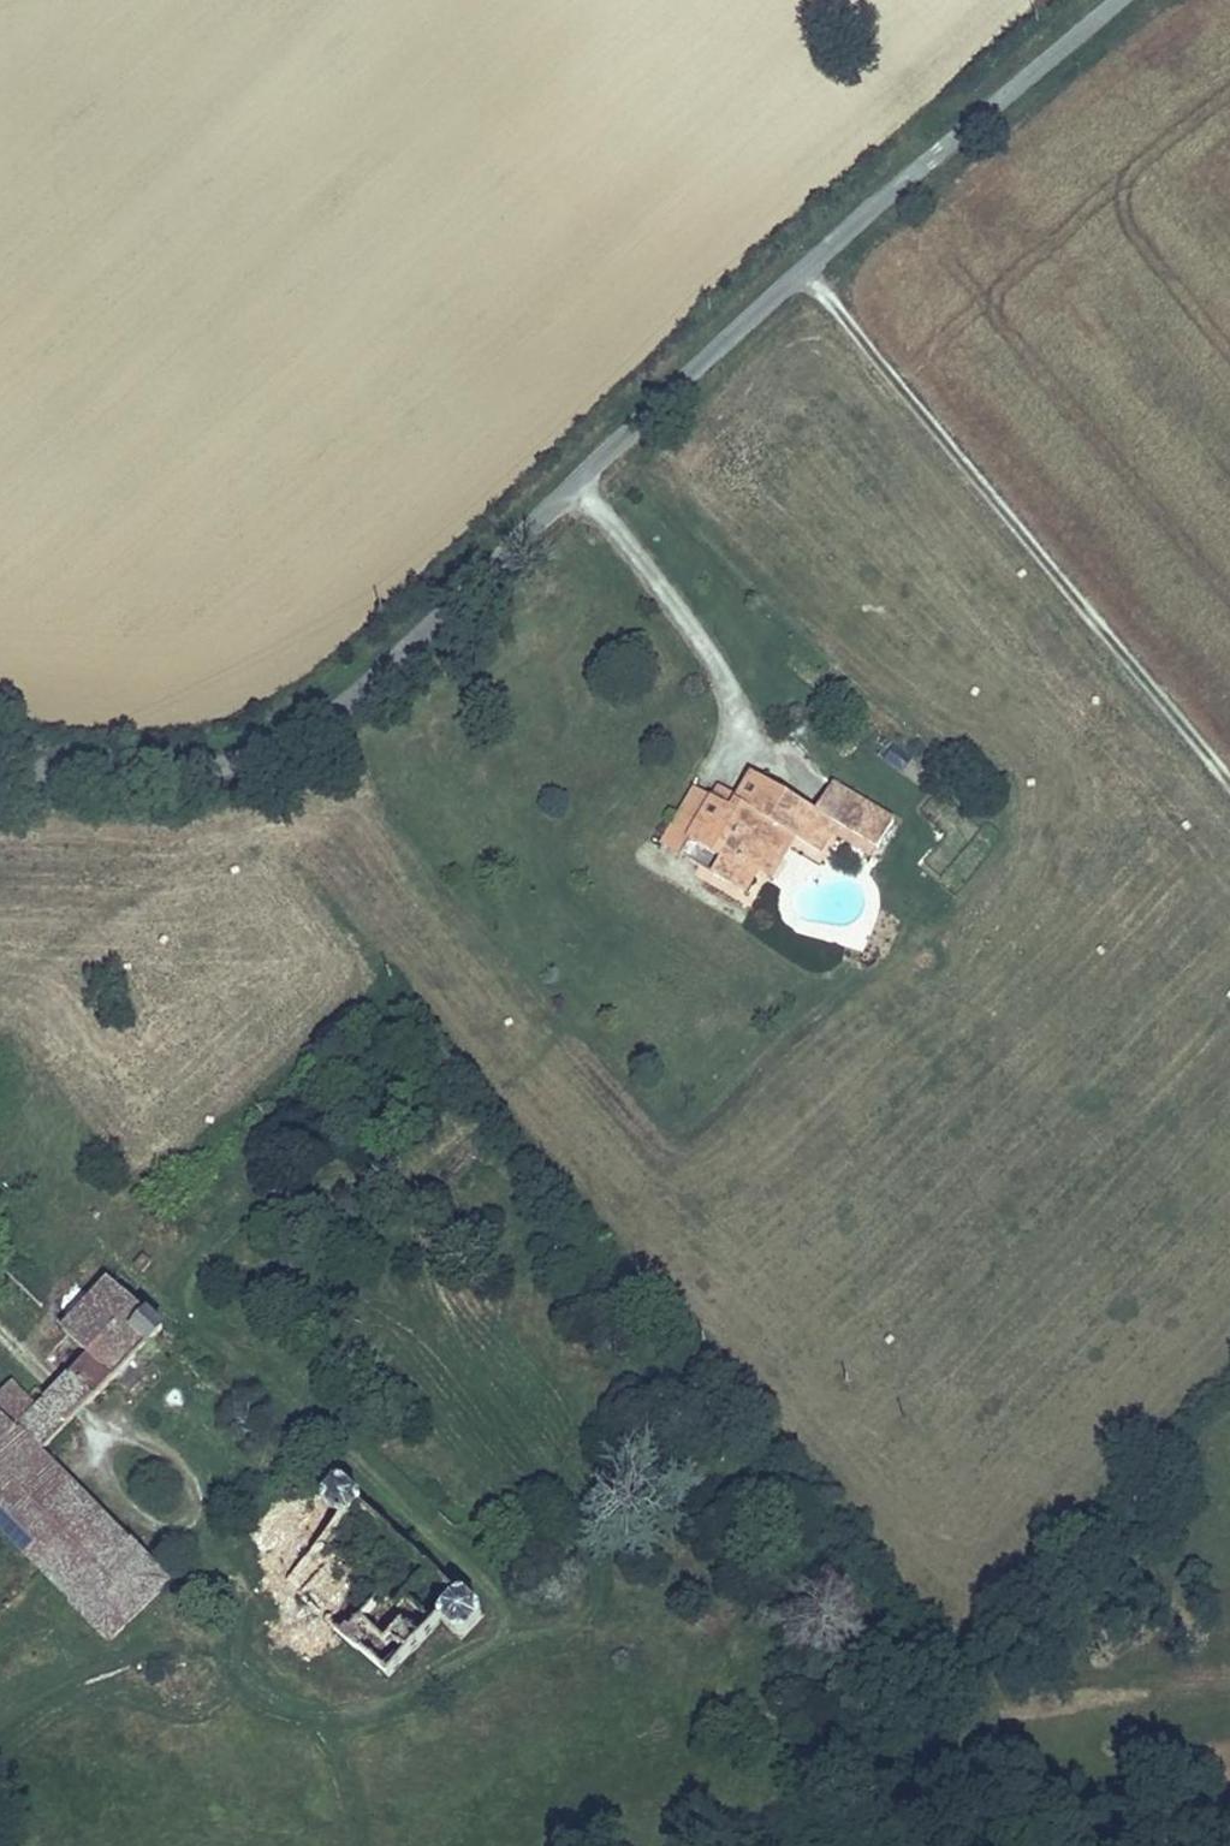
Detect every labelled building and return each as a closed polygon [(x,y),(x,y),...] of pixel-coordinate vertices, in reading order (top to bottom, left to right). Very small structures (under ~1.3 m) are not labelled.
[(726,856),(715,873),(739,889),(757,861),(780,825),(794,833),(820,849),(840,816),(759,767),(744,787),(735,800),(718,788),(690,832),(726,856)] [(690,832),(718,788),(696,776),(659,836),(715,873),(726,856),(690,832)] [(735,800),(744,787),(726,776),(718,788),(735,800)] [(794,833),(780,825),(757,861),(770,869),(794,833)] [(63,1324),(91,1352),(37,1406),(11,1379),(0,1390),(0,1526),(107,1633),(163,1575),(43,1444),(167,1320),(112,1272),(60,1321),(63,1324)] [(340,1470),(335,1475),(317,1495),(341,1518),(288,1577),(388,1673),(441,1616),(459,1634),(485,1606),(479,1597),(460,1580),(454,1582),(363,1498),(367,1493),(340,1470)]
